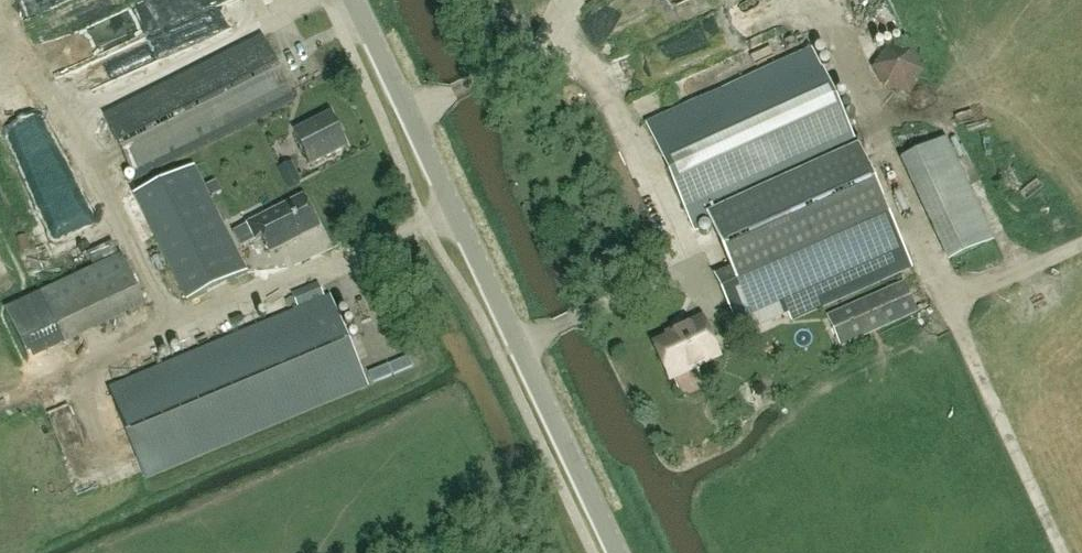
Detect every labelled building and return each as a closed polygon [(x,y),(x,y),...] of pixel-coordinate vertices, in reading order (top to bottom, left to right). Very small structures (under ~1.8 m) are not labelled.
[(101,21),(109,45),(211,11),(208,0),(163,0),(101,21)] [(52,72),(108,48),(98,25),(42,49),(52,72)] [(684,30),(663,42),(670,55),(691,43),(684,30)] [(874,43),(858,50),(863,62),(879,55),(874,43)] [(267,45),(108,124),(132,172),(136,180),(247,124),(295,100),(291,92),(267,45)] [(708,217),(731,269),(715,276),(740,333),(789,312),(792,319),(909,267),(881,202),(857,150),(811,49),(647,124),(692,224),(708,217)] [(881,90),(903,82),(896,62),(874,70),(881,90)] [(346,148),(329,115),(294,133),(311,166),(346,148)] [(992,243),(945,141),(905,159),(952,261),(992,243)] [(293,168),(282,174),(289,188),(300,182),(293,168)] [(216,181),(206,186),(212,197),(221,193),(216,181)] [(303,197),(247,225),(255,241),(261,238),(269,253),(297,239),(319,228),(303,197)] [(165,247),(193,307),(213,298),(185,238),(165,247)] [(113,242),(87,254),(93,266),(118,254),(113,242)] [(121,254),(5,311),(29,360),(145,303),(121,254)] [(145,478),(367,386),(330,297),(324,299),(318,284),(292,295),(298,310),(108,389),(145,478)] [(904,284),(885,292),(898,322),(917,313),(904,284)] [(885,292),(828,317),(840,347),(898,322),(885,292)] [(259,303),(243,309),(248,321),(264,314),(259,303)] [(669,380),(719,357),(701,318),(676,330),(678,334),(653,346),(669,380)] [(370,377),(409,362),(405,351),(366,367),(370,377)]
